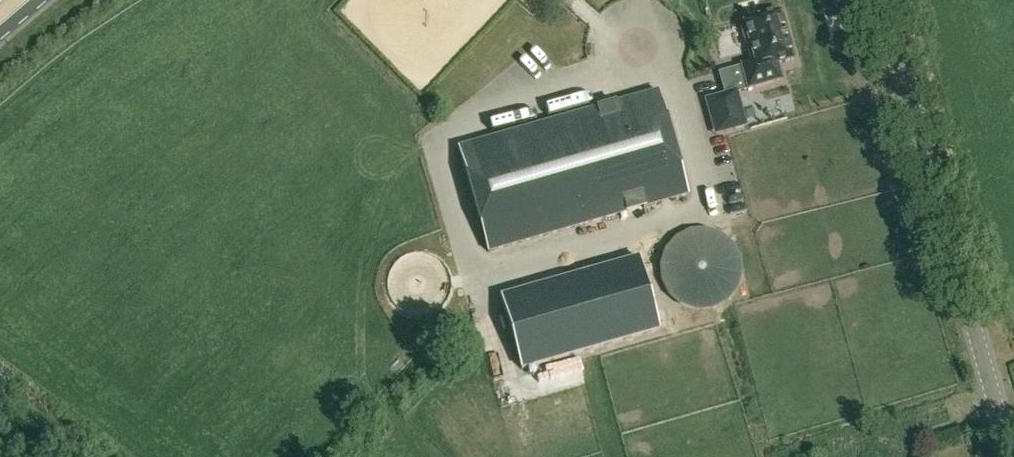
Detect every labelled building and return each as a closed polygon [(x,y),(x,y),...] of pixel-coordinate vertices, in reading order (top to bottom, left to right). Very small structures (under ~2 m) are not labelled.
[(793,60),(780,17),(781,17),(780,15),(778,16),(779,16),(762,21),(761,17),(748,21),(749,24),(746,25),(745,25),(745,27),(746,29),(743,30),(747,45),(750,44),(756,64),(743,68),(749,91),(782,82),(778,66),(792,62),(794,62),(793,60)] [(490,254),(689,197),(659,93),(460,151),(490,254)] [(678,241),(668,253),(663,267),(665,282),(671,295),(683,305),(697,309),(712,308),(725,301),(735,290),(739,276),(738,261),(731,248),(720,238),(706,234),(691,235),(678,241)] [(501,299),(522,371),(659,331),(638,259),(501,299)]
